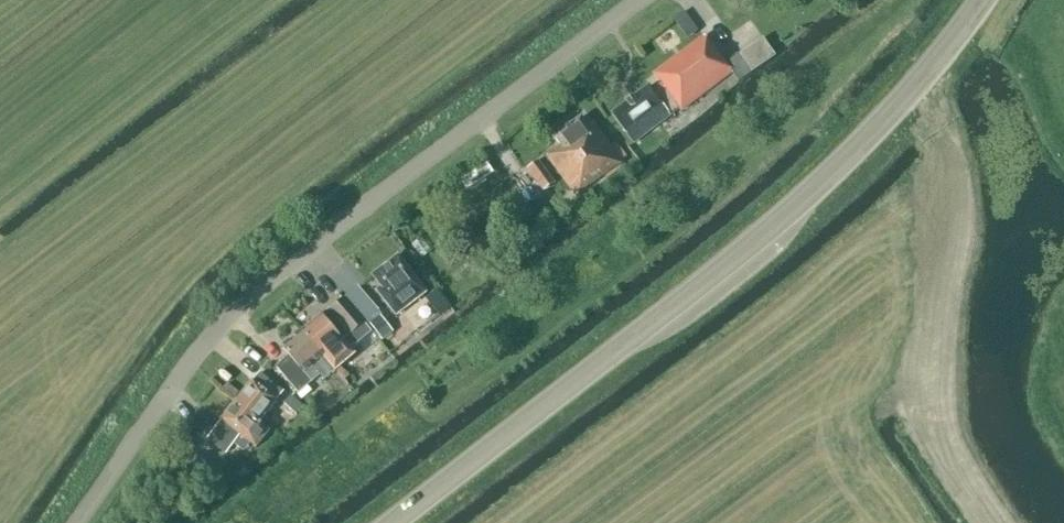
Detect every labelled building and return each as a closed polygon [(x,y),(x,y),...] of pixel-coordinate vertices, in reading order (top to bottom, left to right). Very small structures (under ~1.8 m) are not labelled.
[(612,114),(634,143),(680,109),(681,110),(731,72),(704,36),(654,74),(660,83),(652,90),(649,86),(612,114)] [(762,39),(741,54),(752,71),(774,56),(762,39)] [(581,118),(555,137),(561,146),(546,156),(576,196),(622,161),(592,122),(587,126),(581,118)] [(544,191),(554,184),(537,162),(527,169),(544,191)] [(527,204),(541,194),(525,172),(511,182),(527,204)] [(398,257),(373,276),(388,296),(383,299),(396,316),(426,292),(415,278),(398,257)] [(354,290),(345,298),(365,322),(374,314),(354,290)] [(344,299),(331,310),(350,334),(358,344),(372,332),(364,322),(344,299)] [(321,315),(302,332),(335,370),(354,354),(321,315)] [(324,380),(335,370),(302,332),(283,348),(289,355),(276,366),(299,393),(320,375),(324,380)] [(223,418),(258,446),(269,431),(259,423),(277,401),(271,397),(278,389),(259,374),(253,381),(223,418)] [(246,461),(258,446),(223,418),(203,444),(223,460),(232,449),(246,461)] [(194,455),(180,472),(196,484),(209,466),(194,455)]
